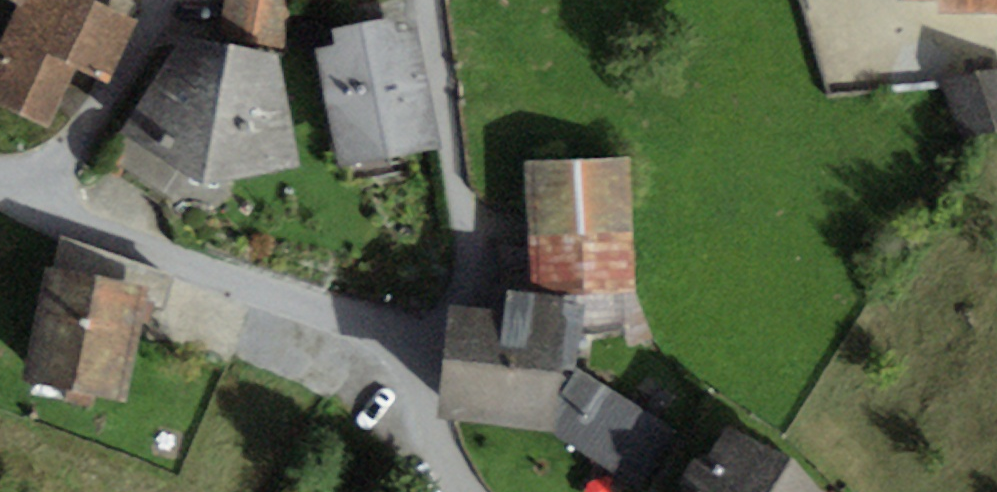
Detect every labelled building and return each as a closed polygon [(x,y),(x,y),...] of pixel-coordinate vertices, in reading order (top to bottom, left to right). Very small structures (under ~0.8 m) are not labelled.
[(29,2),(0,72),(0,112),(50,133),(75,72),(107,86),(130,31),(55,0),(44,0),(29,2)] [(10,15),(20,0),(0,0),(0,9),(10,15)] [(235,0),(217,0),(208,39),(290,57),(299,14),(235,0)] [(916,19),(996,20),(996,0),(916,0),(916,19)] [(334,57),(313,61),(332,179),(436,163),(417,41),(392,45),(389,30),(331,39),(334,57)] [(275,66),(171,40),(127,154),(183,197),(294,181),(275,66)] [(937,78),(966,156),(996,144),(996,70),(937,78)] [(631,164),(530,165),(531,293),(633,292),(631,164)] [(72,284),(156,307),(162,282),(79,259),(72,284)] [(133,301),(32,277),(5,386),(106,410),(133,301)] [(589,307),(499,297),(496,321),(451,316),(438,427),(573,443),(589,307)] [(714,439),(679,491),(820,491),(780,453),(714,439)]
